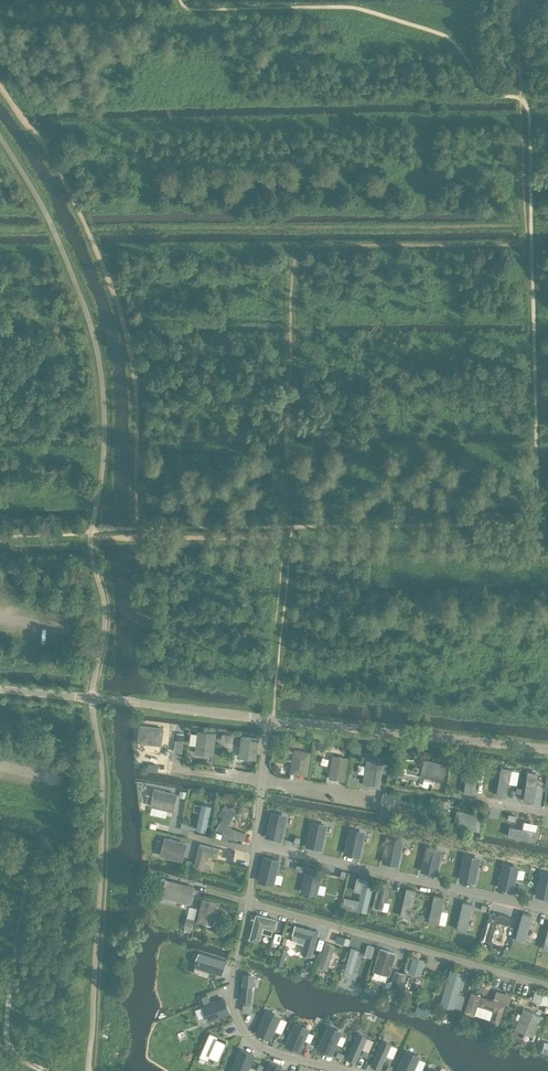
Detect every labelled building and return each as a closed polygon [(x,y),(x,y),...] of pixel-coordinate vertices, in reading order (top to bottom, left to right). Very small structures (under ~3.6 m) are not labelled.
[(138,741),(161,744),(163,728),(140,725),(138,741)] [(203,752),(212,753),(215,732),(199,731),(197,744),(196,744),(195,752),(203,753),(203,752)] [(247,753),(255,754),(257,737),(242,736),(241,745),(240,745),(239,753),(247,754),(247,753)] [(291,771),(306,774),(310,752),(294,749),(291,771)] [(329,777),(344,779),(348,757),(333,755),(329,777)] [(433,779),(443,781),(447,764),(424,759),(421,770),(435,774),(433,779)] [(367,760),(364,782),(379,784),(382,762),(367,760)] [(467,764),(463,792),(473,794),(475,780),(474,780),(476,765),(467,764)] [(500,765),(496,793),(506,795),(508,781),(507,781),(509,766),(500,765)] [(528,771),(523,799),(533,801),(536,787),(535,787),(537,773),(528,771)] [(151,805),(173,810),(176,793),(161,790),(161,789),(154,788),(153,794),(153,795),(151,805)] [(399,806),(398,814),(419,818),(421,810),(407,807),(408,804),(404,803),(403,806),(399,806)] [(202,804),(197,829),(205,831),(211,806),(202,804)] [(243,839),(245,832),(232,827),(227,824),(236,811),(230,807),(225,804),(218,813),(224,817),(217,828),(222,831),(243,839)] [(454,825),(478,829),(481,814),(457,810),(454,825)] [(271,814),(266,836),(281,839),(286,817),(271,814)] [(311,824),(306,845),(321,849),(326,827),(311,824)] [(508,829),(507,836),(535,841),(536,832),(522,829),(522,828),(509,826),(508,828),(508,829)] [(348,831),(344,853),(359,856),(364,834),(348,831)] [(160,854),(182,860),(186,843),(165,837),(160,854)] [(387,839),(382,861),(398,864),(402,843),(387,839)] [(206,854),(217,857),(219,848),(200,843),(194,867),(202,869),(206,854)] [(425,849),(421,871),(436,874),(441,852),(425,849)] [(263,856),(259,878),(274,881),(279,859),(263,856)] [(464,857),(459,878),(475,881),(479,860),(464,857)] [(503,865),(498,886),(513,890),(518,868),(503,865)] [(307,867),(302,888),(317,892),(322,870),(307,867)] [(350,872),(349,879),(355,881),(356,877),(357,874),(350,872)] [(536,895),(547,897),(547,875),(541,873),(536,895)] [(162,891),(190,899),(194,886),(166,878),(162,891)] [(344,897),(342,908),(357,911),(357,910),(366,912),(373,882),(364,880),(361,892),(359,900),(344,897)] [(378,882),(372,908),(381,910),(387,884),(378,882)] [(406,889),(400,915),(409,918),(415,891),(406,889)] [(434,894),(428,922),(438,924),(441,910),(440,910),(443,896),(434,894)] [(214,918),(213,917),(217,901),(203,898),(197,919),(206,922),(207,923),(211,924),(213,922),(214,918)] [(463,900),(456,928),(466,930),(469,917),(468,917),(471,902),(463,900)] [(228,902),(226,909),(233,911),(235,904),(228,902)] [(511,916),(499,913),(498,914),(491,912),(484,939),(491,941),(497,920),(509,923),(511,916)] [(263,925),(274,928),(276,919),(256,914),(250,938),(259,941),(263,925)] [(523,915),(516,941),(524,944),(527,933),(532,935),(535,926),(530,925),(532,917),(523,915)] [(187,916),(186,922),(193,924),(194,918),(187,916)] [(302,952),(311,955),(318,931),(296,924),(293,933),(306,937),(302,952)] [(274,934),(271,947),(277,948),(280,935),(274,934)] [(326,942),(318,965),(326,968),(334,945),(326,942)] [(368,944),(364,954),(371,956),(374,946),(368,944)] [(351,947),(345,969),(352,971),(358,950),(351,947)] [(280,948),(275,964),(282,966),(285,955),(283,954),(285,949),(280,948)] [(389,974),(395,952),(380,948),(374,969),(389,974)] [(201,957),(198,967),(211,971),(221,974),(225,961),(199,953),(198,956),(201,957)] [(409,956),(405,968),(409,969),(408,970),(421,974),(425,960),(413,956),(413,957),(409,956)] [(457,994),(463,973),(451,969),(449,976),(444,990),(446,991),(442,1004),(453,1007),(454,1005),(460,1007),(463,996),(457,994)] [(396,970),(393,979),(399,981),(402,972),(396,970)] [(243,974),(240,1000),(250,1001),(253,976),(251,974),(243,974)] [(506,996),(507,994),(496,990),(493,999),(481,995),(481,996),(479,996),(480,994),(472,991),(469,1000),(465,1010),(474,1013),(476,1007),(477,1003),(493,1009),(492,1013),(489,1021),(495,1023),(499,1024),(506,1003),(508,1004),(510,997),(506,996)] [(533,999),(547,1003),(547,993),(536,990),(533,999)] [(208,994),(201,997),(204,1003),(211,1001),(208,994)] [(223,998),(202,1007),(208,1023),(229,1014),(223,998)] [(417,1005),(414,1013),(428,1017),(430,1009),(417,1005)] [(523,1008),(515,1028),(533,1035),(541,1015),(523,1008)] [(265,1011),(255,1032),(271,1039),(274,1030),(280,1018),(280,1017),(265,1011)] [(294,1023),(284,1044),(299,1051),(304,1040),(308,1032),(309,1030),(294,1023)] [(326,1027),(316,1048),(331,1055),(336,1044),(339,1037),(340,1036),(341,1033),(326,1027)] [(209,1032),(199,1056),(207,1059),(208,1056),(218,1060),(225,1042),(216,1038),(217,1036),(209,1032)] [(357,1034),(347,1059),(355,1062),(365,1040),(364,1037),(357,1034)] [(381,1040),(371,1064),(380,1068),(390,1044),(381,1040)] [(230,1070),(247,1070),(251,1064),(254,1056),(239,1049),(230,1070)] [(395,1070),(396,1070),(414,1070),(420,1056),(405,1050),(395,1070)] [(283,1069),(269,1062),(265,1070),(282,1070),(283,1069)]
